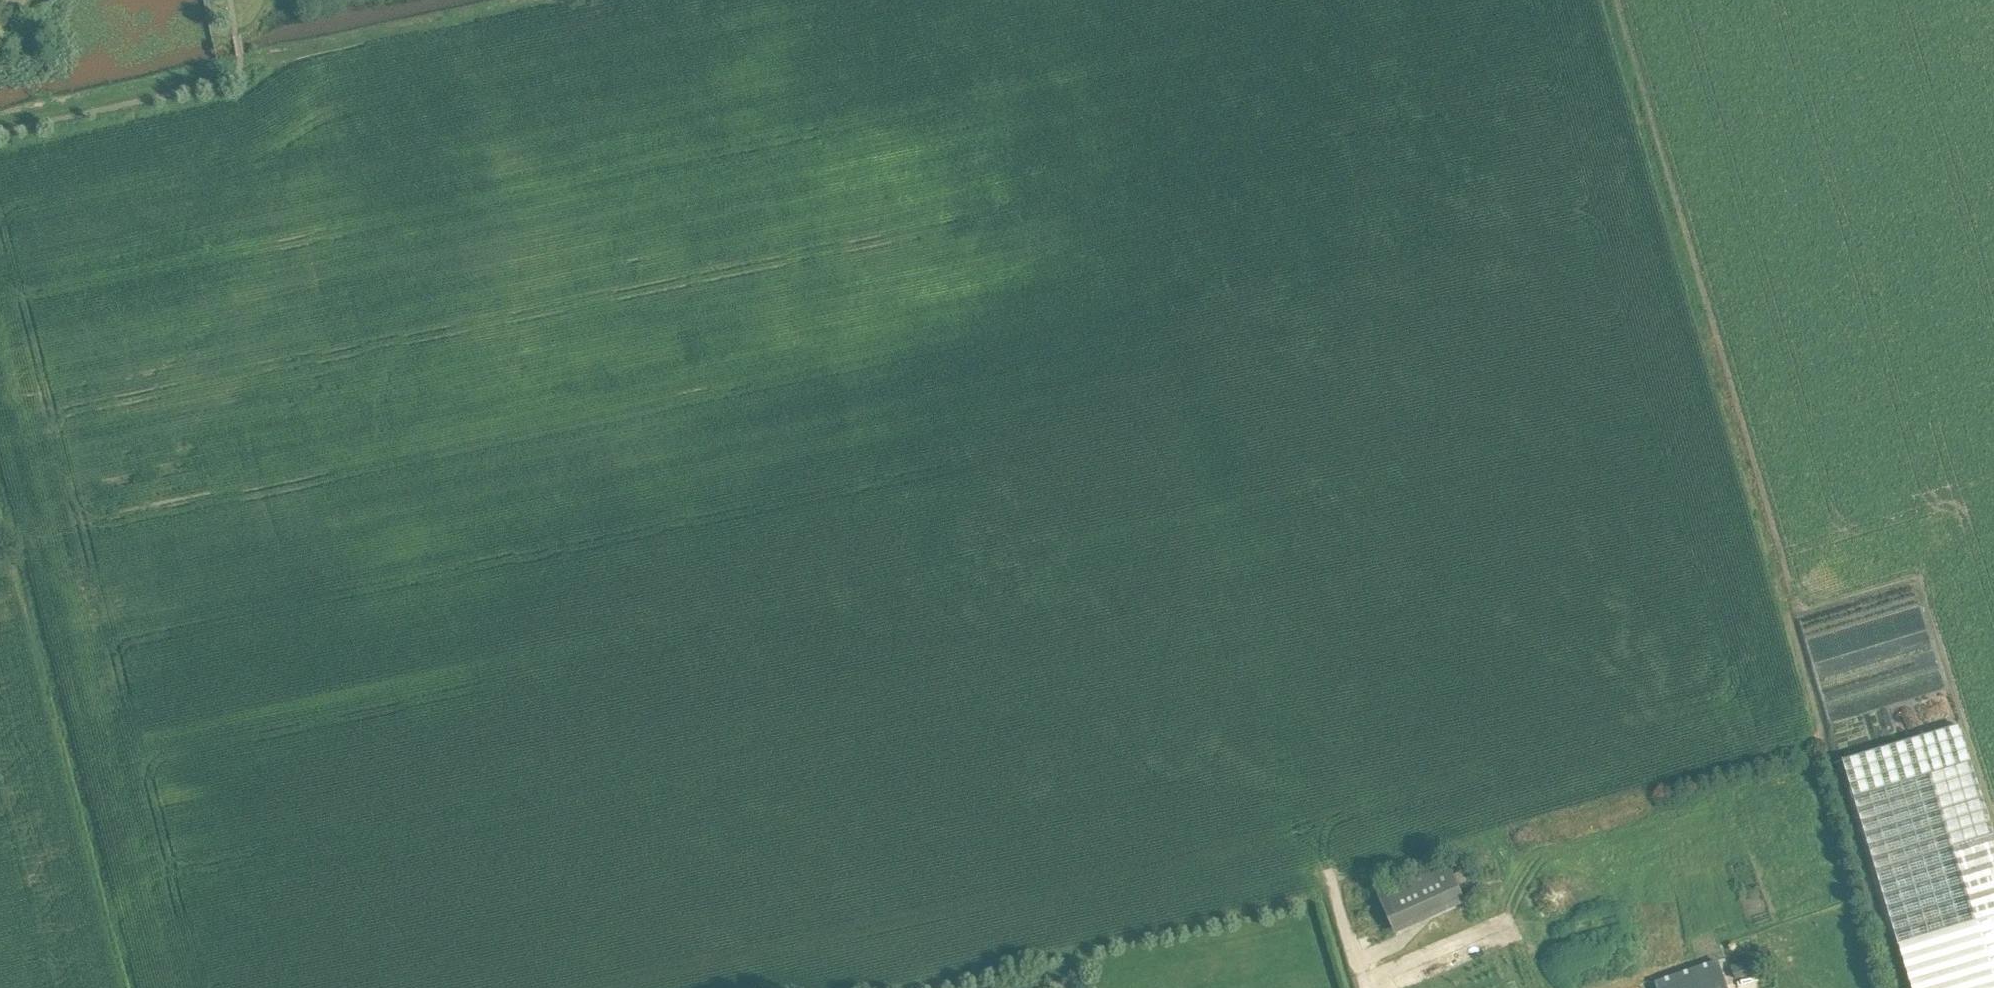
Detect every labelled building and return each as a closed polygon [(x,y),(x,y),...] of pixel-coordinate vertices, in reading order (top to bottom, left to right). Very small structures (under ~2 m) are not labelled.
[(1993,875),(1993,832),(1960,725),(1844,760),(1913,987),(1993,987),(1993,884),(1992,876),(1993,875)] [(1396,935),(1467,903),(1484,896),(1472,867),(1455,875),(1447,858),(1377,889),(1396,935)] [(1755,958),(1731,966),(1735,980),(1760,971),(1755,958)] [(1656,980),(1658,987),(1729,987),(1719,959),(1656,980)]
